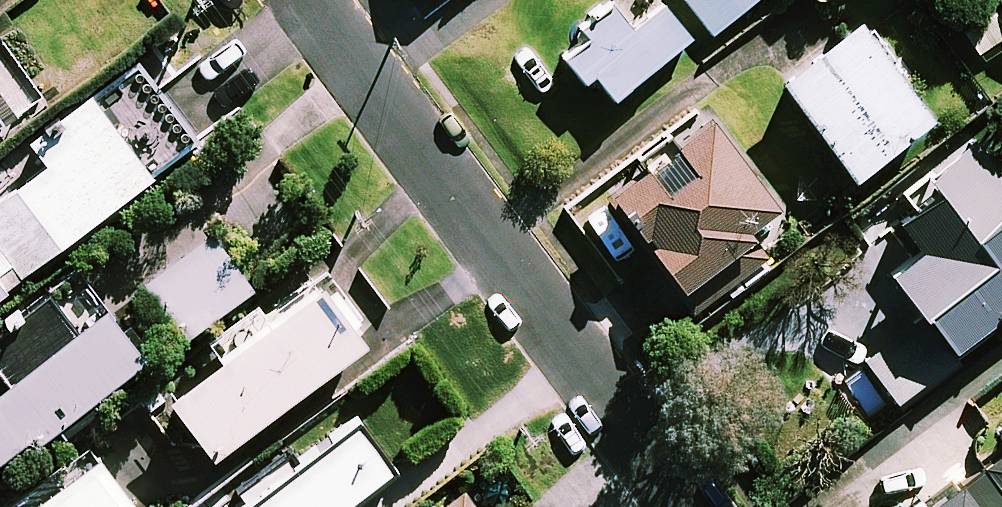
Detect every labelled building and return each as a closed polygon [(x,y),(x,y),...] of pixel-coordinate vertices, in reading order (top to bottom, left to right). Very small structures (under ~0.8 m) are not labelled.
[(712,33),(754,0),(687,0),(712,33)] [(583,43),(566,57),(582,78),(594,69),(614,95),(690,36),(663,2),(630,27),(612,3),(575,32),(583,43)] [(932,117),(862,20),(784,76),(855,173),(932,117)] [(0,36),(0,122),(11,114),(16,121),(46,99),(0,36)] [(135,61),(33,140),(47,157),(0,193),(0,291),(196,140),(135,61)] [(691,312),(768,247),(753,229),(781,206),(714,114),(613,188),(686,288),(677,294),(691,312)] [(974,141),(915,185),(925,199),(900,217),(923,247),(895,268),(953,344),(1001,307),(1001,179),(974,141)] [(252,285),(211,231),(149,279),(190,332),(252,285)] [(60,422),(67,431),(100,405),(93,397),(148,354),(81,268),(0,330),(0,362),(10,375),(0,382),(0,453),(35,426),(43,436),(60,422)] [(369,336),(322,273),(265,315),(259,304),(212,340),(223,355),(171,394),(214,451),(369,336)] [(418,489),(362,413),(235,505),(236,506),(393,506),(418,489)] [(88,451),(13,506),(130,506),(88,451)] [(966,479),(962,474),(918,506),(1001,506),(1001,452),(966,479)] [(465,491),(443,506),(477,506),(465,491)]
